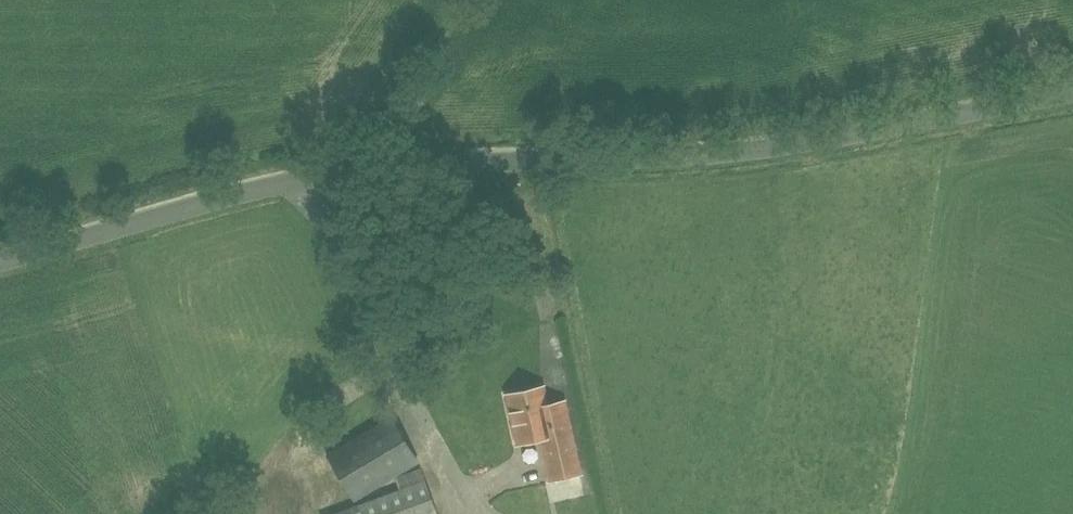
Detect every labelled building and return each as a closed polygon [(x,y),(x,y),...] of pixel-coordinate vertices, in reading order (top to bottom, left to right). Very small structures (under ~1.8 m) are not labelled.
[(508,396),(519,445),(543,440),(552,482),(580,475),(566,411),(548,415),(542,389),(508,396)] [(392,419),(328,458),(355,502),(419,464),(392,419)] [(422,471),(397,480),(401,492),(339,513),(436,513),(422,471)]
